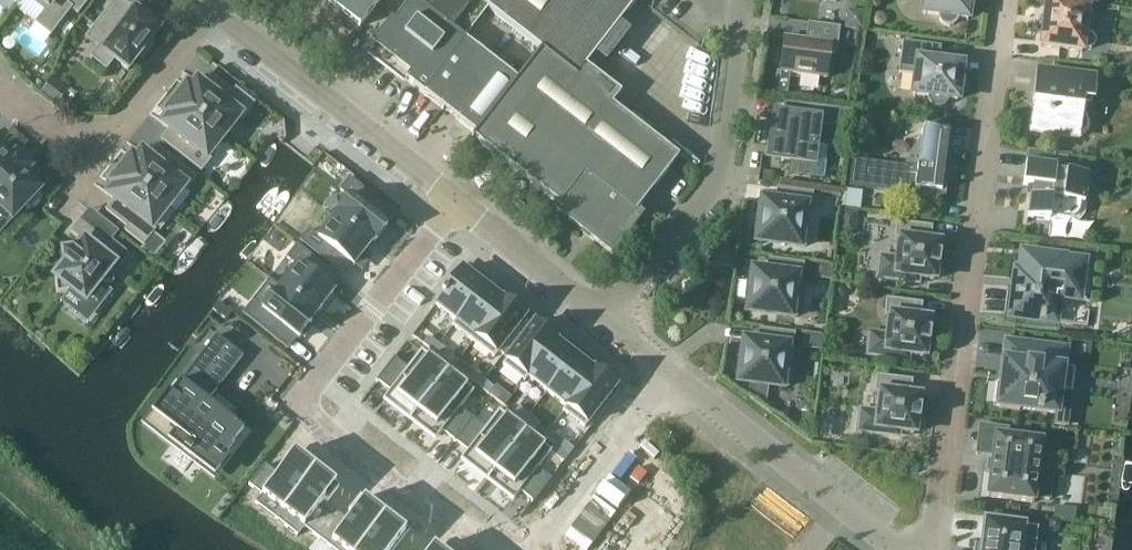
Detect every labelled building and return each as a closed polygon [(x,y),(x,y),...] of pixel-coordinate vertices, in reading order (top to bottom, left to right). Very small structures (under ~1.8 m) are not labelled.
[(89,0),(24,0),(44,16),(37,25),(52,36),(72,10),(78,14),(89,0)] [(120,0),(115,0),(86,38),(98,47),(90,57),(106,70),(114,60),(128,70),(138,57),(142,60),(153,46),(149,43),(159,30),(149,22),(152,18),(138,6),(134,11),(120,0)] [(359,29),(381,0),(323,0),(359,29)] [(370,53),(475,135),(517,82),(517,81),(461,38),(485,7),(476,0),(411,0),(370,53)] [(540,51),(612,106),(621,95),(586,67),(598,52),(606,59),(615,46),(556,0),(476,0),(485,7),(540,51)] [(615,46),(625,34),(617,28),(638,1),(637,0),(556,0),(615,46)] [(923,13),(939,15),(939,17),(939,19),(940,20),(940,22),(941,23),(943,24),(944,25),(946,26),(947,26),(949,26),(951,26),(952,26),(954,25),(955,24),(956,22),(957,21),(958,19),(958,18),(968,19),(969,11),(972,12),(975,6),(976,0),(925,0),(923,13)] [(1041,46),(1083,51),(1083,49),(1083,48),(1091,49),(1094,47),(1096,43),(1095,39),(1093,36),(1085,35),(1089,4),(1089,0),(1047,0),(1041,46)] [(826,79),(831,45),(837,46),(840,28),(815,24),(813,42),(784,38),(780,73),(826,79)] [(915,76),(913,95),(929,97),(928,97),(929,99),(929,101),(930,103),(931,105),(933,106),(935,107),(937,108),(939,108),(941,108),(943,107),(945,106),(946,104),(948,102),(948,100),(949,99),(958,100),(959,93),(961,93),(965,87),(966,80),(964,73),(961,73),(962,65),(939,62),(941,46),(903,42),(899,73),(915,76)] [(635,214),(679,159),(612,106),(540,51),(517,81),(517,82),(475,135),(471,139),(472,141),(473,139),(559,207),(557,210),(611,252),(638,217),(635,214)] [(1032,126),(1033,129),(1032,132),(1076,138),(1077,135),(1079,135),(1080,134),(1082,133),(1083,132),(1085,131),(1086,129),(1086,127),(1087,126),(1087,124),(1086,122),(1086,120),(1085,118),(1084,117),(1083,116),(1081,115),(1079,114),(1081,98),(1091,99),(1091,102),(1092,102),(1095,80),(1038,73),(1035,95),(1039,95),(1037,110),(1035,110),(1035,113),(1033,115),(1032,118),(1032,121),(1032,124),(1032,126)] [(186,86),(176,100),(223,137),(239,117),(242,119),(254,104),(235,89),(233,93),(211,76),(203,86),(197,82),(191,89),(186,86)] [(52,79),(40,94),(56,106),(68,91),(61,86),(52,79)] [(223,137),(176,100),(165,114),(169,117),(163,124),(169,129),(161,140),(201,172),(210,160),(207,157),(223,137)] [(824,123),(826,108),(801,105),(799,118),(775,115),(771,147),(775,147),(774,152),(777,156),(782,157),(781,161),(811,164),(810,176),(823,178),(828,146),(816,144),(819,122),(824,123)] [(945,199),(949,172),(944,172),(949,132),(923,129),(921,139),(916,146),(912,153),(908,159),(905,166),(853,160),(850,186),(945,199)] [(452,155),(460,161),(463,163),(471,152),(460,144),(452,155)] [(131,156),(120,170),(168,207),(184,187),(187,190),(196,178),(156,146),(147,157),(141,152),(135,160),(131,156)] [(12,220),(25,206),(31,206),(38,199),(38,194),(40,191),(24,176),(30,169),(15,155),(9,161),(0,152),(0,209),(12,220)] [(1032,186),(1028,218),(1050,221),(1050,218),(1069,220),(1073,219),(1077,217),(1080,213),(1081,204),(1085,204),(1088,175),(1056,171),(1057,167),(1026,163),(1023,185),(1032,186)] [(168,207),(120,170),(110,184),(114,187),(108,195),(114,200),(106,210),(127,227),(124,230),(143,245),(155,230),(152,227),(168,207)] [(349,199),(334,218),(370,246),(373,242),(374,243),(377,239),(378,240),(385,230),(387,226),(368,211),(376,201),(349,179),(339,191),(349,199)] [(776,204),(763,202),(763,207),(759,207),(756,235),(759,236),(759,241),(805,247),(812,194),(778,190),(776,204)] [(839,234),(856,236),(859,212),(843,209),(839,234)] [(309,230),(300,242),(327,264),(335,253),(353,267),(356,264),(357,265),(364,255),(364,254),(370,246),(334,218),(319,238),(309,230)] [(65,264),(55,277),(57,279),(55,282),(57,294),(66,292),(68,292),(70,290),(85,301),(100,282),(102,284),(114,283),(112,271),(126,252),(111,241),(110,242),(102,236),(80,219),(70,232),(83,242),(73,254),(71,252),(62,253),(63,262),(65,264)] [(938,256),(939,243),(931,242),(933,226),(896,222),(894,239),(900,240),(898,259),(880,257),(878,277),(917,282),(917,278),(935,280),(936,268),(937,268),(939,256),(938,256)] [(110,226),(102,236),(110,242),(111,241),(118,232),(110,226)] [(296,266),(279,288),(315,316),(323,307),(331,297),(330,297),(333,293),(315,279),(324,267),(296,246),(286,259),(296,266)] [(1020,272),(1016,272),(1013,297),(1010,297),(1008,313),(1011,314),(1010,316),(1055,322),(1058,297),(1079,300),(1083,263),(1063,260),(1063,259),(1023,254),(1020,272)] [(767,274),(754,273),(754,278),(750,277),(746,306),(750,306),(750,311),(796,317),(803,264),(769,260),(767,274)] [(441,298),(435,306),(455,321),(452,325),(454,326),(484,288),(487,284),(474,274),(471,278),(463,271),(445,294),(444,293),(440,297),(441,298)] [(253,302),(243,315),(270,336),(279,324),(299,339),(301,336),(305,339),(312,329),(309,326),(311,323),(310,322),(315,316),(279,288),(263,309),(253,302)] [(484,288),(454,326),(473,341),(503,304),(507,299),(494,289),(491,293),(484,288)] [(928,332),(929,320),(921,319),(923,303),(887,298),(884,316),(890,316),(888,336),(870,334),(868,354),(907,359),(907,355),(925,357),(926,344),(927,344),(929,333),(928,332)] [(503,304),(473,341),(494,358),(527,315),(514,305),(510,309),(503,304)] [(536,322),(503,365),(524,381),(554,341),(546,335),(549,332),(536,322)] [(758,345),(746,343),(745,348),(741,347),(738,376),(741,376),(741,381),(787,387),(794,334),(760,330),(758,345)] [(216,336),(157,413),(182,432),(175,442),(204,465),(212,455),(220,461),(243,432),(206,404),(243,357),(216,336)] [(428,337),(423,344),(433,352),(438,345),(428,337)] [(554,341),(524,381),(527,377),(547,392),(577,354),(564,344),(562,348),(555,342),(554,341)] [(996,384),(993,406),(999,406),(999,408),(1020,410),(1020,409),(1056,414),(1059,392),(1071,394),(1074,370),(1067,369),(1068,355),(1069,351),(1065,350),(1009,343),(1009,345),(1008,345),(1006,361),(1005,361),(1003,374),(1002,385),(996,384)] [(438,345),(433,352),(443,360),(449,353),(438,345)] [(395,358),(376,382),(377,383),(378,382),(391,393),(387,398),(411,416),(410,419),(447,372),(422,353),(409,369),(395,360),(396,359),(395,358)] [(577,354),(547,392),(566,407),(563,411),(563,412),(594,372),(593,372),(586,367),(589,363),(577,354)] [(447,372),(410,419),(411,419),(412,417),(437,436),(441,431),(454,441),(453,442),(454,442),(473,418),(472,418),(471,419),(458,408),(472,391),(447,372)] [(473,372),(468,379),(478,387),(484,380),(473,372)] [(594,372),(563,412),(584,428),(617,385),(604,375),(602,378),(594,372)] [(918,409),(920,397),(911,396),(913,380),(877,375),(875,393),(880,393),(878,413),(861,411),(858,431),(897,436),(898,432),(915,434),(916,421),(918,421),(919,410),(918,409)] [(484,380),(478,387),(488,395),(494,388),(484,380)] [(519,407),(513,414),(523,422),(529,415),(519,407)] [(473,418),(454,442),(455,443),(456,442),(469,453),(468,454),(465,458),(489,477),(487,479),(488,479),(525,432),(500,413),(486,430),(473,420),(474,419),(473,418)] [(529,415),(523,422),(534,430),(539,423),(529,415)] [(548,430),(543,437),(554,445),(559,438),(548,430)] [(525,432),(488,479),(489,480),(490,478),(514,496),(518,491),(531,501),(531,502),(532,503),(551,479),(550,478),(549,479),(536,469),(549,451),(525,432)] [(995,436),(987,497),(1034,503),(1034,498),(1049,500),(1052,480),(1037,478),(1041,442),(995,436)] [(265,464),(249,485),(262,495),(255,504),(276,520),(314,471),(293,455),(278,474),(265,464)] [(314,471),(276,520),(297,536),(303,528),(316,538),(332,517),(320,507),(335,487),(314,471)] [(316,538),(332,549),(359,549),(384,518),(363,502),(347,522),(335,512),(332,517),(316,538)] [(359,549),(393,549),(405,534),(384,518),(359,549)] [(980,549),(1031,549),(1034,528),(1024,527),(1024,526),(984,520),(980,549)]
